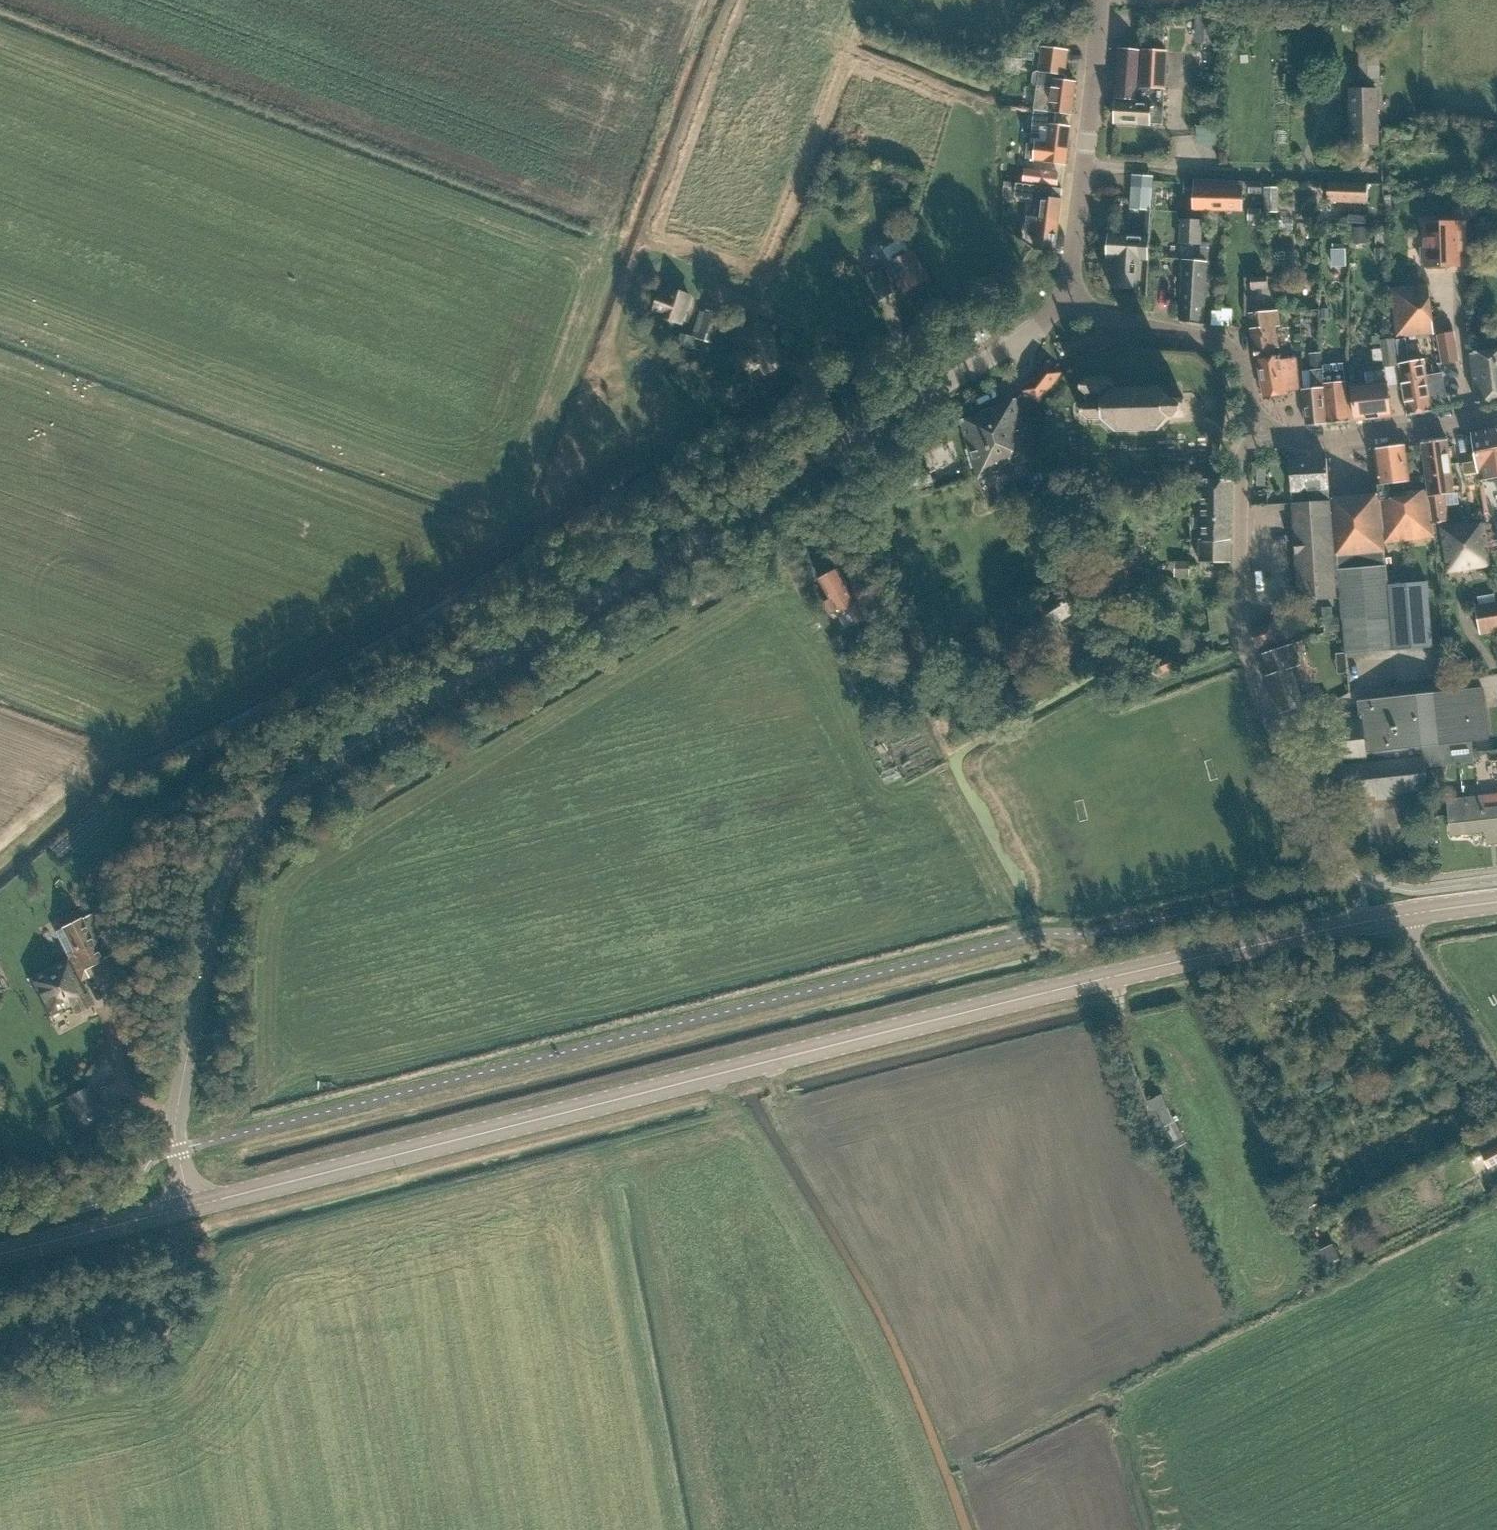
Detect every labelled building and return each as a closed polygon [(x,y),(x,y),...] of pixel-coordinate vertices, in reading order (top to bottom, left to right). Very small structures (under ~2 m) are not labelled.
[(1220,23),(1238,23),(1237,11),(1220,11),(1220,23)] [(1214,15),(1196,15),(1196,43),(1214,43),(1214,15)] [(1116,101),(1114,123),(1150,125),(1150,124),(1162,125),(1167,50),(1164,50),(1165,30),(1148,29),(1146,48),(1142,48),(1140,88),(1139,88),(1138,103),(1116,101)] [(1038,85),(1035,108),(1073,113),(1077,81),(1065,80),(1069,49),(1043,46),(1040,71),(1037,70),(1034,72),(1033,82),(1036,85),(1038,85)] [(1121,49),(1117,97),(1136,98),(1140,51),(1121,49)] [(1359,53),(1358,83),(1380,83),(1380,53),(1359,53)] [(1377,90),(1351,91),(1352,145),(1379,144),(1377,90)] [(1037,146),(1028,145),(1029,158),(1067,162),(1071,126),(1034,122),(1034,127),(1039,128),(1037,146)] [(1036,168),(1034,184),(1051,187),(1053,170),(1036,168)] [(1185,178),(1185,188),(1193,188),(1194,178),(1185,178)] [(1217,189),(1218,181),(1205,180),(1204,182),(1196,182),(1195,208),(1228,210),(1228,190),(1217,189)] [(1062,188),(1051,187),(1034,184),(1016,183),(1004,181),(1004,186),(1015,188),(1015,197),(1038,200),(1036,216),(1029,215),(1027,231),(1036,232),(1034,247),(1054,250),(1062,188)] [(1243,182),(1218,181),(1217,189),(1228,190),(1228,210),(1243,211),(1244,190),(1243,190),(1243,182)] [(1250,181),(1249,193),(1262,193),(1263,182),(1250,181)] [(1329,183),(1328,201),(1368,203),(1369,185),(1329,183)] [(1134,187),(1133,208),(1151,209),(1153,188),(1134,187)] [(1265,187),(1265,212),(1279,212),(1279,187),(1265,187)] [(1261,220),(1261,209),(1249,208),(1248,220),(1261,220)] [(1202,243),(1203,221),(1203,218),(1182,218),(1181,242),(1202,243)] [(1201,260),(1209,261),(1211,222),(1203,221),(1201,260)] [(1426,249),(1422,249),(1422,264),(1427,264),(1427,268),(1459,267),(1459,248),(1466,248),(1465,222),(1425,224),(1426,249)] [(1366,227),(1354,227),(1355,243),(1367,243),(1366,227)] [(1109,234),(1108,257),(1118,258),(1116,287),(1138,289),(1140,259),(1149,259),(1151,237),(1109,234)] [(903,237),(883,249),(890,262),(890,263),(906,291),(928,278),(903,237)] [(1386,247),(1375,247),(1376,260),(1387,260),(1386,247)] [(1345,249),(1333,249),(1333,266),(1346,266),(1345,249)] [(1186,259),(1181,322),(1204,323),(1208,262),(1209,262),(1209,261),(1201,260),(1186,259)] [(879,301),(881,299),(893,292),(879,268),(865,277),(879,301)] [(1269,276),(1251,277),(1252,289),(1270,288),(1269,276)] [(1434,334),(1429,285),(1392,289),(1397,338),(1423,335),(1434,334)] [(662,292),(655,310),(663,313),(662,315),(681,321),(690,295),(671,288),(669,294),(662,292)] [(1241,303),(1220,304),(1221,323),(1241,323),(1241,303)] [(697,323),(694,333),(699,336),(699,338),(713,342),(721,313),(707,310),(706,314),(700,312),(697,323)] [(1259,361),(1275,358),(1274,348),(1279,348),(1275,326),(1280,325),(1278,312),(1264,314),(1264,312),(1250,314),(1257,361),(1259,361)] [(751,346),(733,357),(743,375),(761,364),(767,374),(788,361),(765,322),(743,334),(751,346)] [(1455,331),(1437,334),(1442,363),(1460,360),(1455,331)] [(696,337),(683,332),(679,344),(693,348),(696,337)] [(1398,365),(1396,339),(1396,338),(1381,339),(1384,366),(1398,365)] [(1407,338),(1396,339),(1398,363),(1401,363),(1410,361),(1407,338)] [(1471,354),(1478,404),(1496,401),(1496,350),(1471,354)] [(1312,369),(1302,369),(1307,426),(1327,423),(1321,369),(1323,369),(1321,352),(1311,353),(1312,369)] [(1282,357),(1259,361),(1264,398),(1289,394),(1289,391),(1301,390),(1296,358),(1283,360),(1282,357)] [(1410,361),(1401,363),(1410,416),(1433,412),(1431,398),(1446,396),(1443,373),(1427,375),(1424,359),(1410,361)] [(1048,362),(1024,391),(1039,403),(1063,374),(1048,362)] [(1344,364),(1323,366),(1329,424),(1350,422),(1344,364)] [(1367,384),(1353,385),(1356,421),(1392,418),(1387,371),(1375,372),(1366,373),(1367,384)] [(1079,381),(1080,387),(1088,393),(1088,402),(1082,409),(1082,415),(1089,420),(1105,419),(1117,431),(1158,430),(1169,416),(1171,417),(1175,416),(1179,416),(1185,416),(1185,411),(1185,407),(1185,403),(1185,397),(1179,397),(1175,397),(1171,397),(1169,397),(1155,385),(1117,385),(1116,385),(1106,374),(1087,375),(1079,381)] [(980,417),(961,422),(977,476),(1032,461),(1023,428),(1034,425),(1030,412),(1019,416),(1015,403),(979,413),(980,417)] [(1493,430),(1473,434),(1480,480),(1496,478),(1496,452),(1493,430)] [(1449,439),(1423,442),(1429,490),(1433,523),(1449,521),(1446,501),(1444,501),(1443,494),(1455,493),(1449,439)] [(1391,448),(1375,450),(1379,484),(1378,484),(1379,500),(1390,498),(1388,484),(1409,481),(1405,446),(1403,447),(1399,445),(1394,446),(1391,448)] [(1290,461),(1293,504),(1330,501),(1327,459),(1290,461)] [(927,468),(906,474),(909,487),(930,481),(927,468)] [(1266,469),(1258,469),(1258,486),(1266,486),(1266,469)] [(1039,471),(1029,475),(1034,490),(1044,486),(1039,471)] [(1201,540),(1200,540),(1200,562),(1232,562),(1232,481),(1201,481),(1201,540)] [(1390,498),(1379,500),(1384,543),(1434,537),(1428,489),(1408,492),(1408,496),(1390,498)] [(1351,496),(1333,498),(1334,513),(1335,524),(1344,618),(1347,652),(1434,645),(1428,581),(1387,585),(1383,553),(1378,494),(1351,496)] [(1330,501),(1293,504),(1299,599),(1326,597),(1337,597),(1332,524),(1335,524),(1334,513),(1331,513),(1330,501)] [(1467,521),(1440,526),(1443,544),(1447,565),(1447,566),(1448,572),(1449,572),(1449,576),(1454,576),(1454,571),(1491,566),(1485,523),(1468,526),(1467,521)] [(1186,561),(1176,561),(1176,576),(1186,576),(1186,561)] [(839,568),(821,579),(831,597),(822,602),(829,616),(838,611),(840,613),(849,608),(857,623),(871,615),(862,599),(857,601),(839,568)] [(1068,590),(1044,605),(1056,625),(1081,610),(1068,590)] [(1477,605),(1481,633),(1496,631),(1496,602),(1477,605)] [(1333,606),(1322,606),(1323,617),(1333,617),(1333,606)] [(1325,618),(1325,630),(1339,630),(1339,618),(1325,618)] [(1281,620),(1252,627),(1258,646),(1286,639),(1281,620)] [(1293,643),(1264,653),(1271,675),(1267,676),(1279,714),(1303,706),(1291,666),(1299,664),(1293,643)] [(1169,655),(1138,667),(1144,682),(1174,670),(1169,655)] [(1361,713),(1332,717),(1337,757),(1346,757),(1347,766),(1343,766),(1347,798),(1378,795),(1378,798),(1396,797),(1396,792),(1428,789),(1426,767),(1475,761),(1472,740),(1489,739),(1484,688),(1360,701),(1361,713)] [(1450,799),(1454,834),(1495,829),(1496,842),(1496,807),(1485,809),(1483,796),(1450,799)] [(67,958),(27,978),(48,1017),(69,1006),(73,1013),(91,1004),(79,981),(87,977),(83,969),(101,960),(79,918),(54,932),(67,958)] [(1122,1033),(1111,1036),(1117,1057),(1136,1106),(1134,1107),(1142,1130),(1138,1131),(1151,1154),(1155,1152),(1158,1157),(1162,1155),(1187,1141),(1184,1136),(1176,1120),(1172,1114),(1169,1104),(1165,1094),(1149,1101),(1148,1101),(1130,1053),(1127,1054),(1124,1047),(1126,1046),(1122,1033)] [(1359,1064),(1349,1070),(1354,1078),(1363,1073),(1359,1064)] [(88,1086),(65,1099),(80,1124),(102,1111),(100,1108),(105,1105),(100,1096),(95,1099),(88,1086)] [(1482,1153),(1488,1166),(1496,1161),(1496,1145),(1482,1153)]
